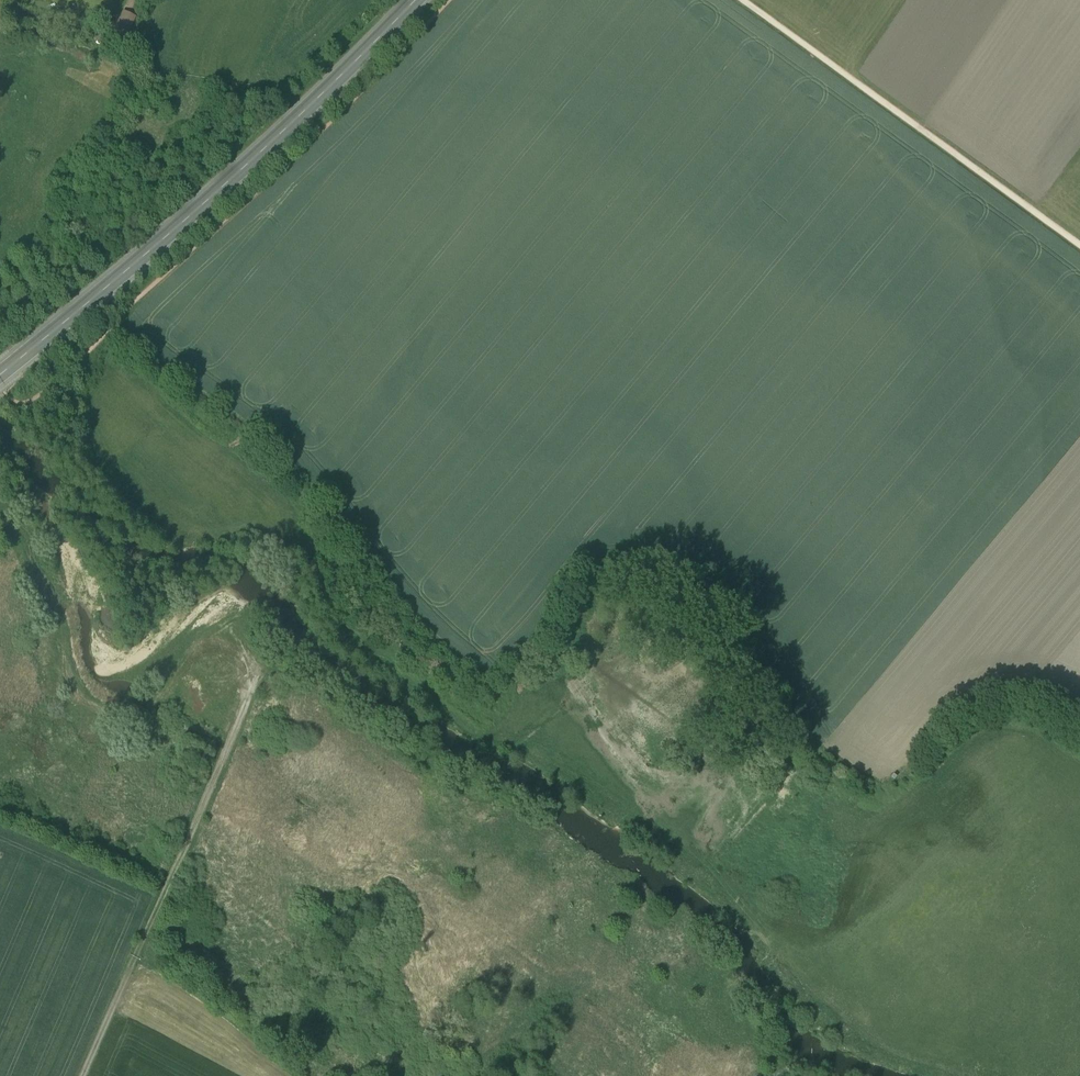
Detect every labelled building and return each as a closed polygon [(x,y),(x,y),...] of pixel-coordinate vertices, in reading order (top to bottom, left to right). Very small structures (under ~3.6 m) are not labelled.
[(136,17),(123,11),(110,36),(123,42),(136,17)]
